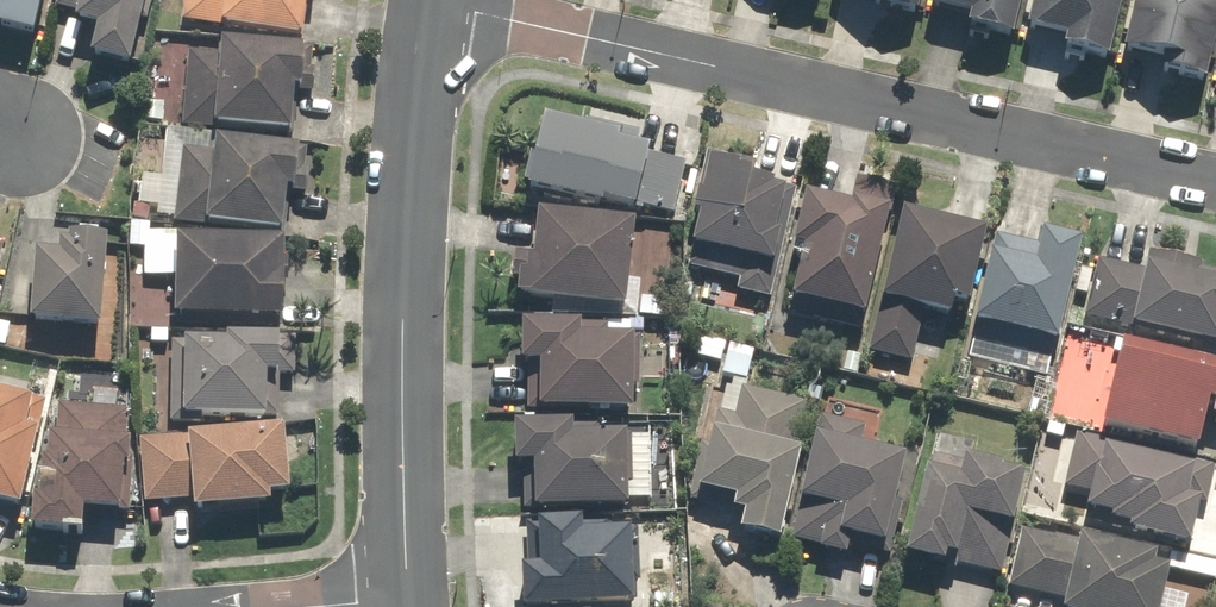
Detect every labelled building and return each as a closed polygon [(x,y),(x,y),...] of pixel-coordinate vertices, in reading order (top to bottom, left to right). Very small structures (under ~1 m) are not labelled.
[(26,43),(37,0),(0,0),(0,37),(26,43)] [(145,0),(53,0),(51,10),(70,14),(67,27),(90,33),(82,63),(127,74),(145,0)] [(177,29),(295,46),(301,2),(307,3),(308,0),(181,0),(177,29)] [(910,20),(915,0),(863,0),(861,8),(910,20)] [(1006,45),(1016,0),(926,0),(923,12),(962,21),(959,34),(1006,45)] [(1101,66),(1117,0),(1027,0),(1018,34),(1058,44),(1055,54),(1101,66)] [(1198,89),(1215,12),(1215,0),(1129,0),(1116,58),(1153,66),(1150,77),(1198,89)] [(184,53),(177,130),(284,141),(289,94),(294,94),(298,53),(213,45),(212,56),(184,53)] [(532,124),(515,197),(593,215),(593,211),(626,219),(629,208),(671,217),(682,167),(635,156),(639,138),(580,124),(577,135),(532,124)] [(140,177),(134,223),(275,240),(281,196),(299,198),(305,151),(163,134),(158,180),(140,177)] [(754,167),(702,155),(676,270),(714,279),(708,305),(734,311),(738,295),(769,302),(795,192),(750,182),(754,167)] [(860,334),(892,191),(852,182),(847,205),(798,193),(784,253),(794,256),(781,316),(860,334)] [(509,257),(505,302),(619,314),(628,227),(529,217),(525,259),(509,257)] [(895,217),(863,355),(909,366),(920,317),(945,322),(948,309),(963,313),(980,237),(895,217)] [(988,237),(959,360),(1048,381),(1080,242),(1036,232),(1033,248),(988,237)] [(180,235),(143,234),(142,280),(168,280),(167,324),(275,327),(277,245),(180,243),(180,235)] [(94,333),(101,242),(60,239),(59,247),(51,246),(50,259),(27,258),(23,328),(94,333)] [(1215,361),(1215,276),(1201,273),(1202,268),(1144,254),(1140,272),(1097,262),(1082,324),(1174,345),(1172,351),(1215,361)] [(637,329),(514,327),(514,370),(525,370),(524,415),(636,417),(637,329)] [(217,347),(168,346),(167,426),(279,428),(280,379),(292,379),(293,340),(217,339),(217,347)] [(1111,349),(1092,435),(1195,458),(1204,419),(1215,422),(1215,386),(1214,385),(1215,375),(1215,372),(1111,349)] [(732,538),(772,547),(806,405),(739,390),(733,418),(715,414),(710,438),(701,436),(685,504),(725,513),(724,517),(737,520),(732,538)] [(16,516),(42,405),(0,395),(0,512),(16,516)] [(24,501),(22,536),(73,539),(75,515),(113,517),(117,471),(121,471),(125,412),(55,407),(52,442),(40,441),(38,467),(34,467),(31,501),(24,501)] [(861,429),(812,418),(792,507),(799,509),(791,545),(816,551),(815,555),(842,561),(845,544),(878,551),(898,461),(856,452),(861,429)] [(626,427),(505,429),(505,471),(519,471),(519,516),(627,515),(626,427)] [(276,430),(133,443),(139,508),(184,504),(185,518),(263,511),(262,501),(282,499),(276,430)] [(1213,470),(1073,438),(1061,491),(1084,496),(1078,523),(1122,533),(1120,538),(1183,553),(1191,518),(1202,521),(1213,470)] [(917,473),(897,561),(938,571),(940,565),(997,578),(1021,478),(930,456),(925,475),(917,473)] [(512,606),(638,606),(635,533),(611,534),(610,522),(521,526),(523,572),(511,573),(512,606)] [(1017,530),(1003,591),(1058,604),(1057,606),(1155,606),(1163,574),(1146,570),(1148,561),(1017,530)]
